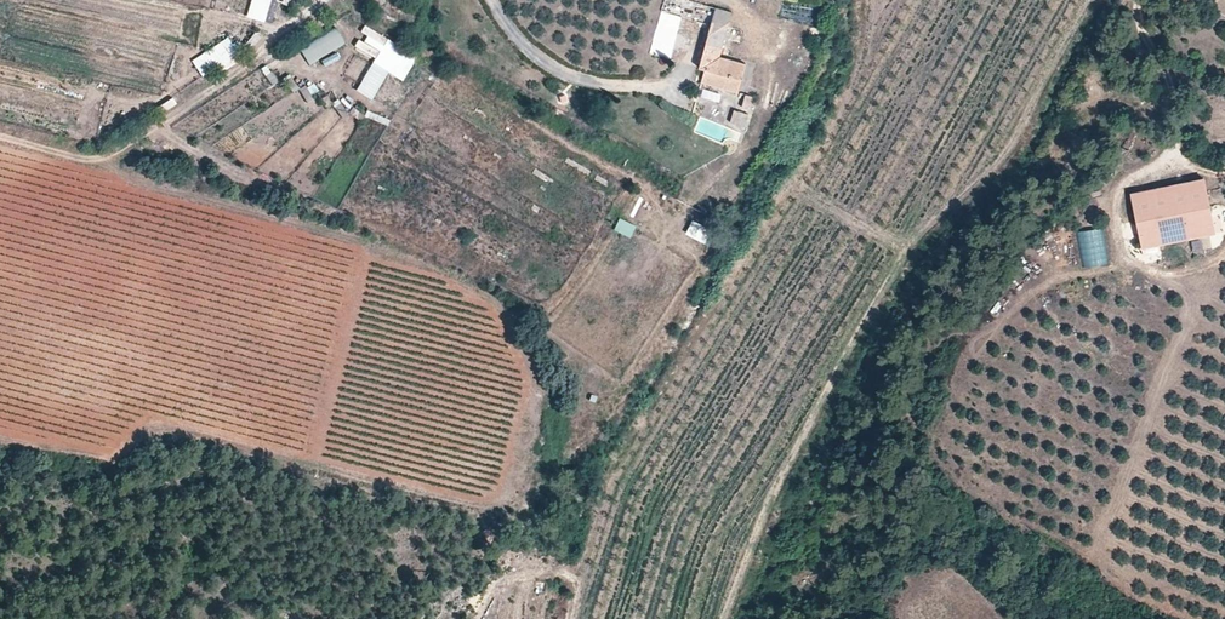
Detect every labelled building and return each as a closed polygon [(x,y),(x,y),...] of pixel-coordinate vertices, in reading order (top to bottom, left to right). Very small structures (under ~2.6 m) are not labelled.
[(246,17),(272,22),(276,0),(249,0),(246,17)] [(718,9),(708,43),(723,47),(733,13),(718,9)] [(354,89),(371,98),(386,71),(402,79),(416,54),(363,25),(359,32),(361,33),(354,46),(373,56),(354,89)] [(298,48),(308,65),(344,43),(334,26),(298,48)] [(251,49),(260,36),(251,31),(243,43),(251,49)] [(226,37),(190,59),(200,75),(217,65),(220,71),(240,59),(226,37)] [(738,91),(746,63),(720,56),(723,47),(708,43),(701,67),(707,69),(705,78),(704,81),(738,91)] [(304,99),(318,92),(313,81),(298,88),(304,99)] [(556,95),(559,104),(568,102),(565,92),(556,95)] [(169,96),(153,106),(159,115),(175,105),(169,96)] [(753,99),(743,96),(740,106),(750,109),(753,99)] [(748,115),(739,112),(735,123),(745,126),(748,115)] [(1214,233),(1201,177),(1130,192),(1143,249),(1214,233)] [(638,187),(635,194),(651,201),(654,194),(638,187)] [(623,213),(631,218),(640,205),(632,200),(623,213)] [(618,217),(612,229),(628,237),(634,225),(618,217)] [(690,218),(684,232),(708,244),(715,230),(690,218)] [(1051,239),(1054,262),(1096,257),(1093,234),(1051,239)]
